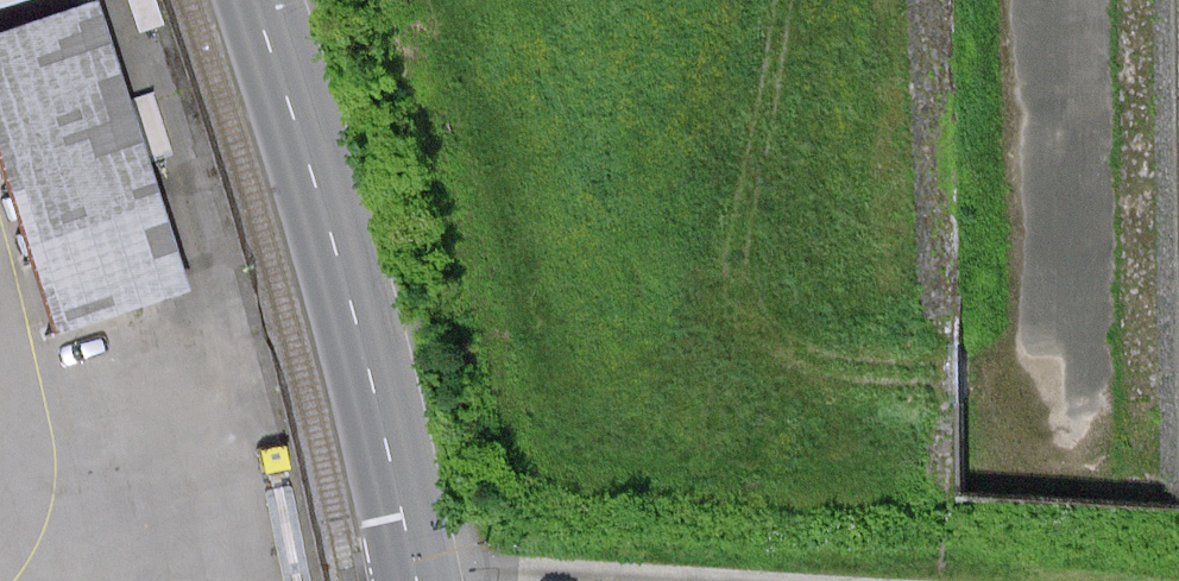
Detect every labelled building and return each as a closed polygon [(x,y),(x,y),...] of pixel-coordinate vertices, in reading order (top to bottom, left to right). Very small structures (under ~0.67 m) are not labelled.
[(28,325),(173,288),(98,0),(65,0),(0,17),(0,216),(28,325)]
